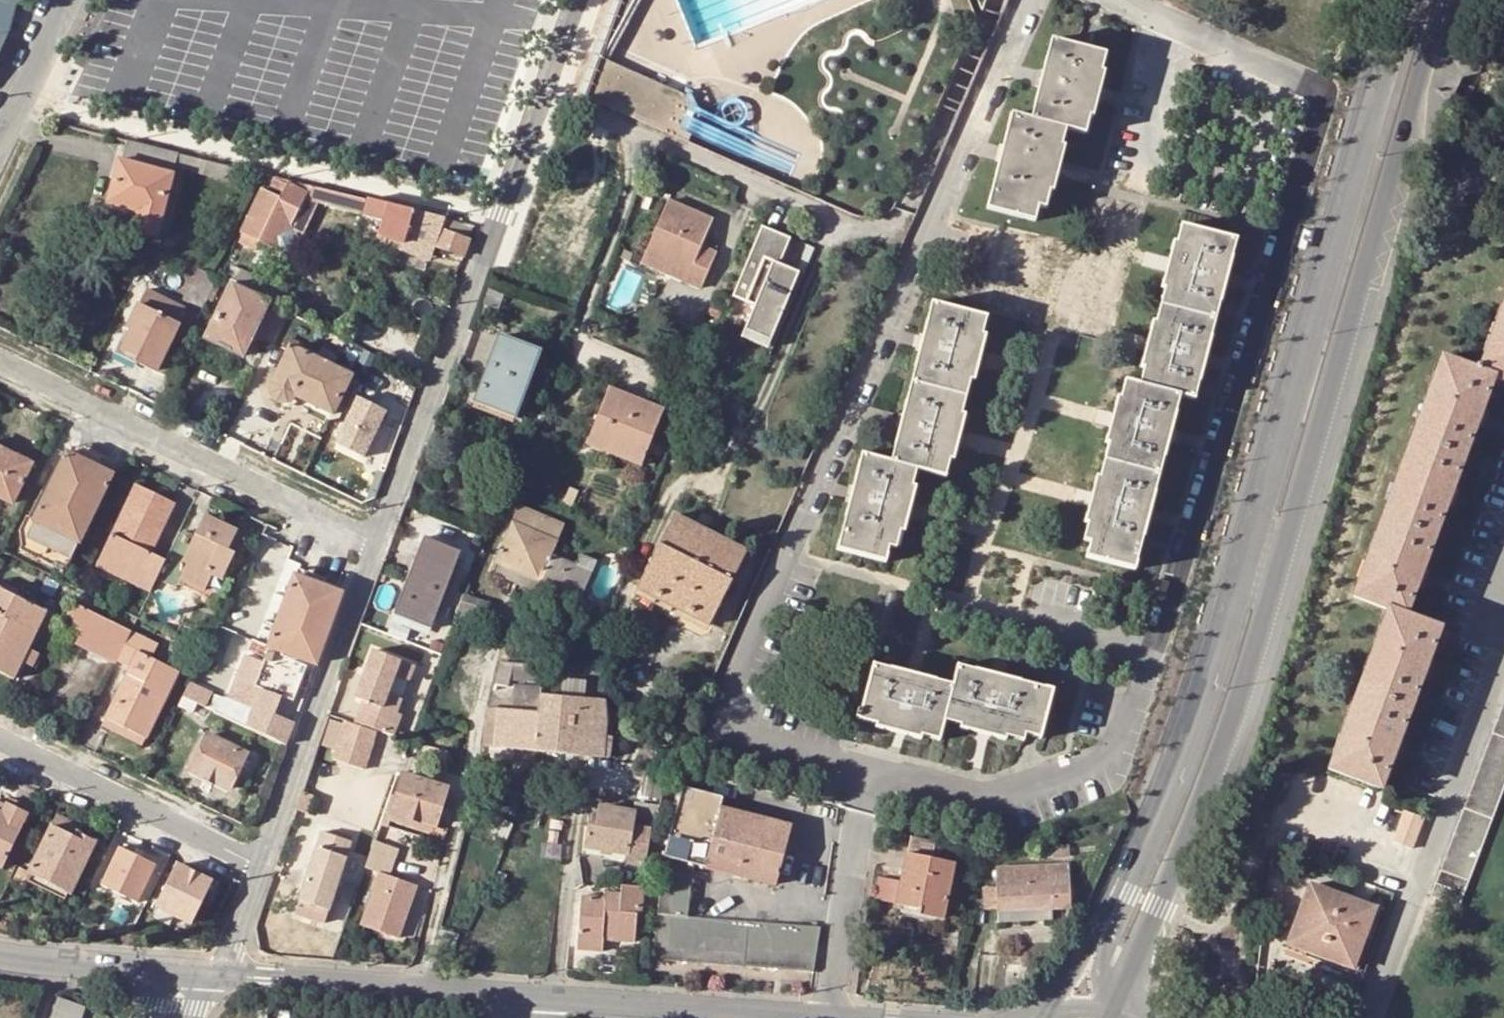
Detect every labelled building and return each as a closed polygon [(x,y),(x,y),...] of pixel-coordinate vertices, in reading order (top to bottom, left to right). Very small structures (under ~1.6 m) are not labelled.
[(13,13),(15,3),(2,0),(0,0),(0,30),(8,32),(13,13)] [(580,90),(580,91),(591,96),(598,78),(600,72),(606,56),(611,42),(635,0),(612,0),(580,90)] [(8,32),(0,30),(0,51),(8,32)] [(1101,70),(1105,54),(1050,40),(1030,121),(1065,129),(1085,134),(1089,116),(1092,117),(1104,71),(1101,70)] [(606,56),(600,72),(598,78),(591,96),(605,102),(622,110),(627,113),(644,120),(673,132),(685,104),(689,93),(679,89),(619,62),(606,56)] [(1061,145),(1065,129),(1030,121),(1010,116),(986,209),(1034,221),(1038,206),(1045,208),(1049,190),(1053,191),(1065,146),(1061,145)] [(158,229),(172,172),(174,166),(177,151),(127,139),(122,159),(118,158),(107,202),(137,210),(134,224),(138,231),(150,234),(156,230),(158,229)] [(174,166),(203,173),(207,159),(177,151),(174,166)] [(207,159),(203,173),(228,179),(231,165),(207,159)] [(259,189),(240,230),(241,231),(245,232),(259,239),(279,248),(286,247),(291,236),(288,229),(302,198),(306,190),(308,184),(276,176),(275,178),(268,193),(260,189),(259,189)] [(302,198),(318,202),(364,214),(367,199),(347,194),(308,184),(306,190),(302,198)] [(299,240),(318,202),(302,198),(288,229),(291,236),(299,240)] [(364,214),(363,216),(381,220),(386,203),(367,199),(364,214)] [(701,246),(711,221),(668,202),(643,256),(668,268),(671,262),(691,271),(685,284),(700,290),(716,253),(701,246)] [(404,243),(433,254),(436,245),(463,255),(474,225),(386,203),(381,220),(377,233),(404,243)] [(1164,290),(1159,306),(1212,320),(1235,241),(1182,226),(1177,243),(1173,242),(1161,289),(1164,290)] [(762,228),(761,228),(732,298),(736,300),(754,307),(760,310),(750,334),(770,343),(797,277),(778,269),(790,240),(762,228)] [(254,248),(259,239),(245,232),(240,242),(254,248)] [(431,259),(433,254),(404,243),(402,248),(431,259)] [(640,264),(685,284),(691,271),(671,262),(668,268),(643,256),(640,264)] [(201,268),(185,300),(203,309),(208,299),(219,277),(201,268)] [(267,301),(268,299),(274,287),(274,286),(241,269),(234,283),(234,284),(267,301)] [(208,299),(221,305),(232,283),(219,277),(208,299)] [(234,284),(232,283),(221,305),(206,337),(243,355),(251,338),(268,347),(285,310),(269,302),(267,301),(234,284)] [(269,302),(285,310),(292,295),(274,287),(268,299),(267,301),(269,302)] [(139,357),(137,361),(170,377),(187,342),(173,336),(179,324),(187,309),(146,289),(138,304),(128,324),(133,326),(122,348),(139,357)] [(512,301),(494,295),(486,315),(505,322),(512,301)] [(980,334),(985,317),(931,302),(909,383),(964,398),(969,380),(972,381),(984,336),(980,334)] [(1479,372),(1491,377),(1503,381),(1503,302),(1479,372)] [(1191,399),(1212,320),(1159,306),(1154,322),(1151,321),(1138,367),(1142,368),(1138,385),(1178,396),(1191,399)] [(760,310),(754,307),(744,332),(750,334),(760,310)] [(770,343),(750,334),(747,342),(767,351),(770,343)] [(281,347),(287,350),(289,345),(295,348),(299,341),(287,335),(281,347)] [(538,352),(497,336),(471,404),(512,419),(538,352)] [(293,395),(331,413),(350,374),(331,365),(336,356),(319,349),(315,358),(295,348),(289,345),(287,350),(269,386),(269,388),(269,390),(270,393),(271,395),(272,397),(274,398),(276,400),(278,401),(280,401),(283,401),(285,401),(287,400),(289,399),(291,397),(293,396),(293,395)] [(1479,372),(1441,358),(1353,598),(1387,610),(1405,617),(1416,585),(1419,586),(1426,568),(1422,567),(1444,506),(1448,508),(1454,489),(1451,487),(1473,426),(1478,428),(1484,411),(1479,409),(1491,377),(1479,372)] [(1157,475),(1178,396),(1138,385),(1125,382),(1121,397),(1116,396),(1103,442),(1108,444),(1104,460),(1157,475)] [(909,383),(888,462),(915,469),(944,477),(948,460),(952,461),(964,415),(961,415),(964,398),(909,383)] [(656,409),(607,389),(584,445),(638,468),(657,423),(662,411),(656,409)] [(355,394),(332,441),(363,456),(387,409),(355,394)] [(663,394),(656,409),(662,411),(657,423),(675,431),(687,404),(663,394)] [(0,448),(0,498),(11,503),(30,463),(0,448)] [(111,473),(66,452),(48,489),(33,520),(28,517),(26,516),(19,531),(26,535),(19,548),(64,570),(78,542),(111,473)] [(911,486),(915,469),(888,462),(859,454),(834,548),(883,561),(887,546),(894,548),(899,531),(903,532),(915,487),(911,486)] [(1131,569),(1157,475),(1104,460),(1099,477),(1094,476),(1083,521),(1086,523),(1081,540),(1088,542),(1084,556),(1131,569)] [(135,483),(98,560),(129,575),(126,581),(135,586),(148,592),(156,577),(164,559),(150,552),(174,502),(135,483)] [(496,564),(537,582),(578,599),(590,572),(551,555),(562,528),(519,508),(496,564)] [(156,577),(175,586),(177,583),(179,578),(203,590),(211,574),(221,580),(234,552),(227,549),(237,530),(204,514),(192,538),(178,531),(164,559),(156,577)] [(633,589),(672,609),(706,627),(745,551),(705,530),(672,514),(633,589)] [(244,533),(237,530),(227,549),(234,552),(244,533)] [(428,630),(458,553),(421,538),(411,563),(414,564),(394,616),(428,630)] [(95,566),(126,581),(129,575),(98,560),(95,566)] [(314,664),(340,593),(323,587),(296,577),(299,569),(279,561),(235,679),(292,700),(306,661),(314,664)] [(535,587),(537,582),(496,564),(493,570),(535,587)] [(299,569),(296,577),(323,587),(326,579),(299,569)] [(11,678),(19,663),(27,648),(44,610),(0,589),(0,673),(11,678)] [(486,604),(462,596),(453,619),(479,627),(486,604)] [(130,630),(125,628),(73,602),(60,628),(71,633),(68,641),(114,664),(115,661),(130,630)] [(1426,659),(1438,629),(1405,617),(1387,610),(1329,770),(1378,788),(1390,758),(1395,760),(1402,741),(1397,740),(1420,678),(1425,680),(1432,661),(1426,659)] [(137,616),(132,613),(125,628),(130,630),(137,616)] [(150,657),(157,643),(130,630),(115,661),(128,667),(104,718),(144,738),(177,671),(150,657)] [(244,643),(216,631),(206,652),(234,664),(244,643)] [(29,667),(36,652),(27,648),(19,663),(29,667)] [(360,703),(353,725),(374,731),(392,735),(399,714),(393,713),(398,699),(384,694),(390,675),(404,680),(410,665),(369,651),(352,700),(360,703)] [(565,661),(554,661),(554,671),(566,671),(565,661)] [(499,663),(492,686),(504,687),(512,664),(499,663)] [(512,664),(504,687),(511,687),(538,688),(540,666),(512,664)] [(858,719),(876,723),(875,727),(918,739),(919,736),(937,740),(943,721),(952,685),(873,665),(858,719)] [(957,667),(952,685),(943,721),(960,725),(959,729),(1002,741),(1003,737),(1022,742),(1024,735),(1039,739),(1052,690),(957,667)] [(563,680),(562,698),(537,696),(537,702),(536,713),(532,752),(603,760),(609,757),(610,738),(601,736),(602,682),(563,680)] [(209,695),(211,692),(189,681),(182,695),(196,702),(204,706),(209,695)] [(510,700),(527,701),(537,702),(537,696),(538,688),(511,687),(510,700)] [(177,705),(191,712),(196,702),(182,695),(177,705)] [(216,698),(209,695),(204,706),(214,711),(220,700),(216,698)] [(1436,881),(1465,891),(1503,786),(1503,700),(1436,881)] [(527,701),(527,713),(536,713),(537,702),(527,701)] [(508,749),(512,711),(485,708),(480,746),(508,749)] [(527,713),(512,711),(508,749),(532,752),(536,713),(527,713)] [(141,745),(144,738),(104,718),(100,725),(105,728),(141,745)] [(363,770),(374,731),(353,725),(345,722),(333,762),(363,770)] [(244,753),(206,734),(189,770),(227,789),(244,753)] [(419,761),(443,765),(444,756),(421,752),(419,761)] [(447,791),(403,776),(395,798),(389,813),(432,828),(447,791)] [(680,790),(663,858),(687,863),(702,867),(718,809),(721,800),(680,790)] [(25,812),(28,806),(8,796),(5,803),(5,804),(0,813),(0,866),(25,812)] [(395,798),(390,796),(379,825),(384,826),(389,813),(395,798)] [(312,804),(300,801),(294,817),(306,821),(312,804)] [(658,806),(632,804),(631,813),(599,809),(596,826),(587,825),(583,849),(622,854),(621,860),(643,864),(648,840),(658,806)] [(718,809),(702,867),(774,886),(789,828),(718,809)] [(72,836),(50,825),(27,873),(68,893),(69,893),(92,846),(94,841),(74,831),(72,836)] [(326,912),(348,843),(319,834),(297,903),(326,912)] [(396,851),(373,842),(363,869),(377,874),(358,927),(396,941),(415,888),(386,878),(396,851)] [(1068,846),(1052,846),(1052,858),(1068,858),(1068,846)] [(99,885),(136,903),(154,865),(157,859),(135,848),(132,854),(118,847),(99,885)] [(942,920),(954,865),(906,854),(894,905),(918,909),(917,915),(942,920)] [(684,916),(690,877),(685,876),(687,863),(663,858),(648,959),(811,976),(818,932),(684,916)] [(155,904),(158,906),(174,914),(190,922),(210,882),(175,865),(155,904)] [(995,870),(996,910),(1048,909),(1070,908),(1068,867),(995,870)] [(11,881),(20,886),(23,880),(26,873),(17,868),(11,881)] [(68,893),(27,873),(23,880),(65,901),(68,893)] [(1459,907),(1465,891),(1436,881),(1431,896),(1459,907)] [(642,887),(619,885),(619,894),(603,894),(602,899),(579,899),(576,950),(602,952),(602,941),(631,944),(634,915),(641,915),(642,887)] [(1373,908),(1310,885),(1285,950),(1312,961),(1315,952),(1352,966),(1373,908)] [(320,931),(326,912),(297,903),(291,922),(320,931)] [(168,924),(174,914),(158,906),(153,917),(168,924)] [(1049,921),(1048,909),(996,910),(996,922),(1049,921)] [(84,1006),(57,997),(49,1017),(79,1017),(84,1006)]
